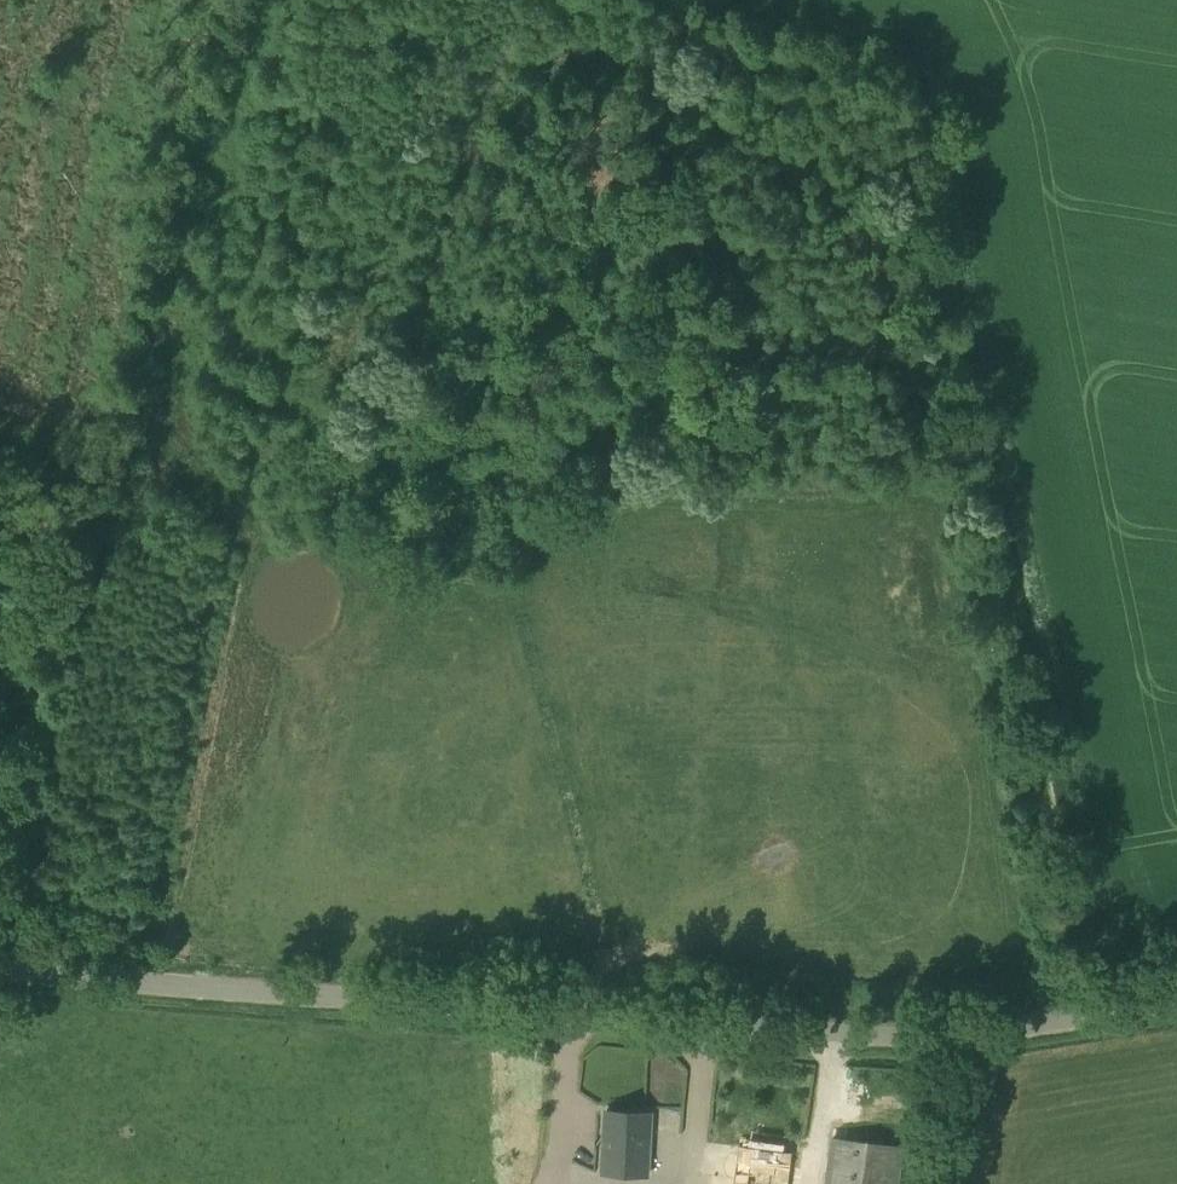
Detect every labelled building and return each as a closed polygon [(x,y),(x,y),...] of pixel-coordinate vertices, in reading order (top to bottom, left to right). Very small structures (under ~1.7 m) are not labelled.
[(606,1110),(602,1175),(648,1177),(652,1112),(606,1110)] [(827,1183),(898,1183),(903,1146),(833,1137),(827,1183)] [(795,1151),(736,1145),(732,1183),(791,1183),(795,1151)]
